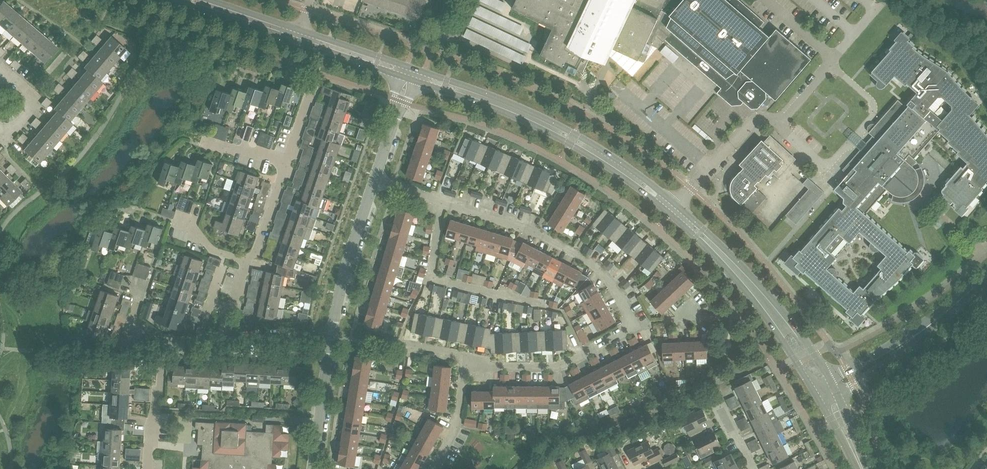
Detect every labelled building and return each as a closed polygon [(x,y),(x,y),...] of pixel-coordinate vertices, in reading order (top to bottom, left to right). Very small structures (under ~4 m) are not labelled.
[(365,0),(419,18),(424,2),(418,0),(365,0)] [(652,30),(667,0),(517,0),(512,9),(553,28),(540,55),(567,68),(567,69),(576,74),(578,69),(583,71),(598,41),(642,61),(642,62),(643,62),(644,61),(645,61),(645,60),(652,45),(647,42),(652,30)] [(744,102),(751,109),(758,108),(767,99),(766,92),(775,100),(811,59),(776,29),(770,36),(759,27),(764,22),(739,0),(667,0),(652,30),(647,42),(652,45),(658,48),(665,40),(721,88),(717,93),(729,103),(733,98),(739,98),(744,102)] [(3,1),(0,4),(0,20),(11,8),(3,1)] [(11,8),(0,20),(0,24),(6,29),(18,14),(11,8)] [(26,21),(18,14),(6,29),(13,36),(26,21)] [(34,28),(26,21),(13,36),(21,43),(34,28)] [(29,49),(42,34),(34,28),(21,43),(29,49)] [(940,66),(928,59),(922,55),(916,50),(913,47),(914,46),(908,40),(909,39),(901,32),(894,40),(896,41),(889,49),(890,50),(870,74),(878,81),(877,83),(878,86),(880,88),(882,88),(884,87),(886,85),(894,76),(905,85),(907,84),(917,92),(905,106),(898,99),(893,104),(888,110),(875,125),(874,124),(873,124),(872,124),(870,124),(869,125),(868,127),(867,129),(868,131),(869,132),(868,132),(872,136),(866,143),(871,147),(834,189),(844,198),(843,202),(846,205),(842,210),(839,207),(819,230),(801,251),(799,249),(794,256),(792,254),(784,262),(798,274),(801,271),(803,273),(805,272),(847,309),(845,311),(851,316),(849,319),(858,326),(865,318),(861,314),(869,305),(877,299),(893,285),(898,280),(903,275),(913,264),(916,267),(924,259),(915,251),(913,253),(909,250),(908,252),(865,214),(887,190),(889,192),(889,193),(890,192),(895,196),(901,197),(907,196),(912,193),(916,188),(918,183),(918,177),(916,171),(913,166),(912,166),(909,164),(917,155),(939,131),(945,137),(949,140),(947,142),(958,151),(956,153),(967,163),(966,164),(963,168),(961,166),(945,184),(946,184),(942,189),(942,190),(942,192),(943,193),(944,194),(942,196),(950,204),(953,202),(954,203),(953,205),(955,207),(954,209),(962,215),(968,208),(967,207),(983,189),(982,187),(986,181),(986,135),(972,117),(971,116),(980,106),(971,97),(961,87),(947,72),(946,71),(940,66)] [(50,41),(42,34),(29,49),(37,56),(50,41)] [(126,49),(113,38),(111,36),(104,44),(119,57),(126,49)] [(45,63),(57,48),(50,41),(37,56),(45,63)] [(140,54),(144,47),(139,43),(135,50),(140,54)] [(119,57),(104,44),(98,51),(113,64),(119,57)] [(113,64),(98,51),(91,59),(106,72),(113,64)] [(106,72),(91,59),(84,67),(102,83),(103,82),(99,80),(106,72)] [(102,83),(84,67),(84,68),(87,70),(81,78),(96,90),(102,83)] [(96,90),(81,78),(74,85),(89,98),(96,90)] [(282,84),(280,90),(275,105),(285,108),(287,102),(292,103),(293,101),(296,91),(297,89),(282,84)] [(89,98),(74,85),(67,93),(82,106),(89,98)] [(266,85),(264,91),(259,106),(269,109),(271,103),(275,105),(280,90),(266,85)] [(259,106),(264,91),(250,86),(247,93),(243,107),(252,111),(254,104),(259,106)] [(332,96),(329,106),(346,112),(350,101),(340,98),(342,92),(324,86),(321,92),(332,96)] [(243,107),(247,93),(233,88),(231,94),(226,109),(236,112),(238,106),(243,107)] [(226,109),(231,94),(217,90),(210,110),(220,113),(222,107),(226,109)] [(302,92),(296,91),(293,101),(298,103),(302,92)] [(82,106),(67,93),(61,101),(76,114),(82,106)] [(54,109),(72,124),(69,121),(76,114),(61,101),(54,109)] [(343,122),(346,112),(329,106),(326,116),(343,122)] [(72,124),(54,109),(57,112),(50,119),(65,132),(72,124)] [(340,132),(343,122),(326,116),(322,126),(340,132)] [(50,119),(44,127),(59,140),(65,132),(50,119)] [(216,124),(212,137),(219,139),(223,126),(216,124)] [(420,135),(436,141),(439,130),(444,131),(445,128),(440,126),(439,129),(424,124),(420,135)] [(243,140),(249,142),(254,128),(247,125),(243,140)] [(230,129),(223,126),(219,139),(225,141),(230,129)] [(318,138),(323,140),(340,145),(340,144),(336,143),(340,132),(322,126),(318,138)] [(37,135),(52,148),(59,140),(44,127),(37,135)] [(264,147),(268,134),(261,132),(257,145),(264,147)] [(274,137),(268,134),(264,147),(270,149),(274,137)] [(37,135),(30,143),(45,156),(52,148),(37,135)] [(436,141),(420,135),(417,145),(432,150),(436,141)] [(466,157),(473,140),(461,135),(453,153),(461,156),(462,155),(466,157)] [(739,164),(743,168),(740,171),(734,177),(734,176),(732,178),(731,179),(730,181),(730,183),(729,185),(729,187),(729,189),(729,191),(730,192),(730,194),(731,195),(732,197),(733,199),(735,200),(735,199),(737,200),(741,205),(742,204),(752,213),(766,197),(757,188),(757,187),(755,185),(758,181),(759,182),(764,176),(766,177),(767,178),(768,178),(769,178),(770,178),(770,177),(774,173),(779,178),(793,162),(787,155),(788,153),(788,152),(787,150),(770,135),(765,141),(764,142),(762,140),(739,164)] [(337,155),(340,145),(323,140),(320,149),(337,155)] [(473,140),(466,157),(470,159),(469,160),(476,162),(484,144),(473,140)] [(45,156),(30,143),(24,150),(39,163),(45,156)] [(484,144),(476,162),(484,166),(485,165),(488,167),(496,149),(484,144)] [(432,150),(417,145),(414,154),(429,159),(432,150)] [(333,166),(337,155),(320,149),(316,160),(333,166)] [(496,149),(488,167),(493,169),(492,169),(500,173),(508,154),(496,149)] [(410,165),(426,170),(429,159),(414,154),(410,165)] [(508,154),(500,173),(508,176),(508,175),(512,177),(520,159),(508,154)] [(199,159),(196,166),(191,180),(201,183),(203,177),(208,179),(213,164),(199,159)] [(520,159),(512,177),(516,179),(524,183),(531,165),(520,159)] [(330,176),(333,166),(316,160),(312,170),(330,176)] [(182,161),(180,167),(175,182),(184,185),(187,179),(191,180),(196,166),(182,161)] [(175,182),(180,167),(166,162),(159,183),(168,186),(170,180),(175,182)] [(426,170),(410,165),(406,176),(422,181),(426,170)] [(535,187),(543,169),(531,165),(524,183),(531,186),(532,185),(535,187)] [(543,169),(535,187),(540,188),(539,189),(547,193),(555,175),(543,169)] [(326,186),(330,176),(312,170),(309,180),(326,186)] [(241,171),(238,182),(255,187),(259,177),(241,171)] [(7,177),(0,184),(0,198),(14,185),(7,177)] [(824,192),(808,178),(803,183),(819,198),(824,192)] [(233,180),(229,190),(252,198),(255,187),(238,182),(233,180)] [(323,197),(326,186),(309,180),(305,192),(323,197)] [(14,185),(0,198),(7,206),(22,192),(14,185)] [(566,195),(580,204),(585,196),(589,198),(592,195),(587,191),(585,194),(571,186),(566,195)] [(248,208),(252,198),(229,190),(226,201),(231,202),(248,208)] [(327,199),(323,197),(305,192),(302,201),(323,209),(327,199)] [(580,204),(566,195),(560,204),(574,213),(580,204)] [(183,211),(188,199),(181,196),(177,209),(183,211)] [(194,201),(188,199),(183,211),(190,214),(194,201)] [(323,209),(302,201),(297,200),(294,211),(311,217),(314,207),(323,210),(323,209)] [(231,202),(227,213),(244,219),(248,208),(231,202)] [(574,213),(560,204),(554,214),(568,223),(574,213)] [(796,204),(786,215),(796,224),(806,213),(796,204)] [(173,219),(176,212),(163,208),(161,214),(173,219)] [(398,208),(395,220),(411,225),(415,213),(398,208)] [(603,232),(615,217),(605,209),(592,224),(599,230),(600,229),(603,232)] [(316,218),(311,217),(294,211),(290,221),(312,228),(316,218)] [(244,219),(227,213),(224,223),(217,221),(215,227),(239,236),(244,219)] [(568,223),(554,214),(548,223),(562,232),(568,223)] [(615,217),(603,232),(606,235),(612,240),(625,225),(615,217)] [(408,234),(411,225),(395,220),(392,229),(408,234)] [(456,239),(461,223),(451,220),(446,236),(456,239)] [(290,221),(287,231),(304,237),(309,239),(312,228),(290,221)] [(467,242),(472,226),(461,223),(456,239),(467,242)] [(148,224),(146,230),(141,244),(151,248),(153,241),(158,243),(163,229),(148,224)] [(132,225),(130,231),(125,246),(134,249),(136,243),(141,244),(146,230),(132,225)] [(625,225),(612,240),(619,246),(619,245),(622,248),(634,233),(625,225)] [(482,229),(472,226),(467,242),(477,245),(482,229)] [(116,227),(114,233),(109,247),(118,250),(120,244),(125,246),(130,231),(116,227)] [(84,246),(92,249),(101,252),(104,246),(109,247),(114,233),(99,228),(97,234),(90,231),(84,246)] [(405,245),(408,234),(392,229),(389,240),(405,245)] [(476,250),(486,254),(493,232),(482,229),(477,245),(476,250)] [(300,248),(304,237),(287,231),(283,242),(300,248)] [(503,235),(493,232),(486,254),(496,257),(503,235)] [(634,233),(622,248),(626,251),(625,251),(632,257),(644,241),(634,233)] [(496,257),(510,261),(518,240),(503,235),(496,257)] [(402,255),(405,245),(389,240),(386,250),(402,255)] [(519,240),(518,240),(510,261),(511,261),(523,267),(525,262),(533,247),(519,240)] [(642,264),(654,249),(644,241),(632,257),(638,262),(638,261),(642,264)] [(297,258),(300,248),(283,242),(280,252),(297,258)] [(543,252),(533,247),(525,262),(535,267),(543,252)] [(654,249),(642,264),(645,267),(652,273),(664,258),(654,249)] [(383,260),(399,265),(402,255),(386,250),(383,260)] [(293,269),(297,258),(280,252),(276,263),(279,265),(297,271),(297,270),(293,269)] [(533,271),(543,276),(552,257),(543,252),(535,267),(533,271)] [(186,255),(182,266),(199,272),(203,261),(186,255)] [(208,263),(217,266),(220,267),(222,260),(210,256),(208,263)] [(562,262),(552,257),(543,276),(552,281),(562,262)] [(396,276),(399,265),(383,260),(380,271),(396,276)] [(562,286),(564,282),(572,267),(562,262),(552,281),(562,286)] [(140,278),(144,265),(137,263),(133,275),(140,278)] [(144,265),(140,278),(147,280),(151,268),(144,265)] [(295,278),(297,271),(279,265),(278,274),(267,271),(265,283),(283,286),(285,276),(295,278)] [(682,272),(674,279),(686,291),(694,284),(684,272),(686,270),(682,265),(679,268),(682,272)] [(199,272),(182,266),(178,277),(196,282),(199,272)] [(564,282),(577,289),(589,276),(572,267),(564,282)] [(252,280),(259,282),(259,277),(262,278),(263,271),(253,269),(251,276),(253,276),(252,280)] [(110,278),(122,282),(124,275),(112,271),(110,278)] [(377,281),(393,286),(396,276),(380,271),(377,281)] [(599,293),(589,276),(577,289),(584,301),(599,293)] [(178,277),(175,287),(192,293),(196,282),(178,277)] [(120,289),(122,282),(110,278),(107,285),(120,289)] [(666,286),(678,299),(686,291),(674,279),(666,286)] [(390,297),(393,286),(377,281),(374,292),(390,297)] [(515,291),(518,285),(511,282),(508,287),(515,291)] [(281,298),(283,286),(265,283),(263,294),(281,298)] [(520,286),(518,285),(515,291),(521,294),(526,285),(521,283),(520,286)] [(666,286),(658,294),(670,306),(678,299),(666,286)] [(192,293),(175,287),(171,298),(189,303),(192,293)] [(102,290),(98,301),(115,306),(119,296),(102,290)] [(387,307),(390,297),(374,292),(371,302),(387,307)] [(604,302),(599,293),(584,301),(582,302),(588,312),(590,311),(604,302)] [(263,294),(261,305),(278,308),(281,298),(263,294)] [(670,306),(658,294),(650,302),(662,314),(670,306)] [(171,298),(168,308),(185,314),(189,303),(171,298)] [(95,311),(112,317),(115,306),(98,301),(95,311)] [(384,318),(387,307),(371,302),(367,313),(384,318)] [(610,312),(604,302),(590,311),(594,318),(596,320),(610,312)] [(276,319),(278,308),(261,305),(258,316),(276,319)] [(185,314),(168,308),(165,318),(157,315),(157,317),(155,322),(180,330),(185,314)] [(95,311),(91,322),(108,328),(112,317),(95,311)] [(148,319),(150,313),(144,311),(142,317),(148,319)] [(616,321),(610,312),(596,320),(593,321),(595,323),(593,325),(597,331),(598,329),(599,331),(616,321)] [(300,313),(298,322),(307,321),(308,314),(300,313)] [(380,328),(384,318),(367,313),(366,318),(364,323),(380,328)] [(424,334),(428,315),(415,313),(414,318),(411,332),(419,334),(420,333),(424,334)] [(428,315),(424,334),(428,335),(428,336),(436,337),(440,318),(428,315)] [(452,320),(440,318),(436,337),(444,339),(444,338),(448,339),(452,320)] [(452,320),(448,339),(453,340),(453,341),(460,342),(464,323),(452,320)] [(108,328),(91,322),(87,333),(104,339),(108,328)] [(464,323),(460,342),(469,344),(469,343),(473,344),(477,326),(464,323)] [(477,326),(473,344),(477,345),(478,346),(491,349),(491,334),(491,329),(477,326)] [(576,331),(578,334),(583,345),(590,341),(585,331),(583,332),(582,328),(576,331)] [(554,349),(554,330),(541,331),(542,351),(550,350),(550,349),(554,349)] [(554,330),(554,349),(559,349),(559,350),(568,349),(567,330),(554,330)] [(542,351),(541,331),(529,332),(529,351),(534,350),(534,351),(542,351)] [(517,352),(516,332),(503,333),(503,352),(509,352),(509,353),(517,352)] [(529,351),(529,332),(516,332),(517,352),(525,352),(525,351),(529,351)] [(503,352),(503,333),(491,334),(491,349),(491,353),(500,353),(500,352),(503,352)] [(696,358),(695,341),(684,342),(685,359),(696,358)] [(707,341),(695,341),(696,358),(707,357),(707,341)] [(663,360),(674,359),(673,342),(662,343),(663,360)] [(684,342),(673,342),(674,359),(685,359),(684,342)] [(647,344),(638,349),(648,369),(658,364),(647,344)] [(628,354),(638,373),(638,374),(648,369),(638,349),(628,354)] [(618,359),(626,374),(628,378),(638,373),(628,354),(618,359)] [(354,367),(371,369),(372,359),(356,356),(354,367)] [(616,379),(626,374),(618,359),(608,364),(616,379)] [(113,379),(131,380),(131,369),(133,369),(133,363),(119,362),(119,368),(113,368),(113,379)] [(223,368),(222,386),(234,387),(235,380),(236,363),(224,362),(223,368)] [(236,363),(235,380),(247,381),(248,364),(236,363)] [(248,364),(247,381),(247,386),(259,387),(259,382),(260,364),(248,364)] [(259,382),(272,383),(273,365),(260,364),(259,382)] [(608,364),(599,369),(609,389),(619,384),(616,379),(608,364)] [(174,365),(174,375),(169,375),(168,386),(178,386),(178,383),(186,384),(187,366),(174,365)] [(285,366),(273,365),(272,383),(284,384),(285,366)] [(435,365),(434,376),(450,378),(452,367),(435,365)] [(187,366),(186,384),(185,387),(198,388),(199,367),(187,366)] [(297,367),(285,366),(284,384),(296,384),(297,367)] [(199,367),(198,388),(210,389),(210,385),(211,367),(199,367)] [(210,385),(222,386),(223,368),(211,367),(210,385)] [(371,369),(354,367),(352,377),(369,380),(371,369)] [(599,394),(609,389),(599,369),(589,374),(599,394)] [(589,374),(579,379),(589,399),(599,394),(589,374)] [(733,382),(741,398),(757,390),(749,374),(733,382)] [(449,389),(450,378),(434,376),(432,387),(449,389)] [(369,380),(352,377),(350,388),(367,391),(369,380)] [(131,380),(113,379),(112,392),(130,393),(131,380)] [(589,399),(579,379),(569,384),(576,397),(572,399),(576,406),(578,405),(589,399)] [(494,408),(495,408),(505,408),(505,386),(494,386),(494,391),(494,408)] [(516,386),(505,386),(505,408),(516,408),(516,386)] [(516,386),(516,408),(527,408),(527,386),(516,386)] [(538,386),(527,386),(527,408),(538,408),(538,386)] [(538,386),(538,408),(549,408),(549,386),(538,386)] [(560,386),(549,386),(549,408),(563,408),(565,408),(565,401),(568,400),(565,387),(560,387),(560,386)] [(432,387),(431,398),(448,400),(449,389),(432,387)] [(367,391),(350,388),(349,399),(365,402),(367,391)] [(762,401),(757,390),(741,398),(746,409),(762,401)] [(472,408),(483,408),(483,391),(472,391),(472,408)] [(494,391),(483,391),(483,408),(494,408),(494,391)] [(130,393),(112,392),(111,403),(129,404),(130,393)] [(446,411),(448,400),(431,398),(430,409),(446,411)] [(365,402),(349,399),(347,410),(363,412),(365,402)] [(767,412),(762,401),(746,409),(751,420),(767,412)] [(129,404),(111,403),(103,403),(102,422),(111,423),(125,424),(125,418),(128,418),(129,404)] [(689,415),(682,418),(688,430),(708,420),(702,408),(696,412),(694,409),(688,412),(689,415)] [(362,423),(363,412),(347,410),(345,420),(362,423)] [(751,420),(757,430),(773,423),(767,412),(751,420)] [(423,428),(438,436),(443,427),(429,419),(423,428)] [(360,434),(362,423),(345,420),(343,431),(360,434)] [(265,432),(247,431),(247,423),(216,421),(215,423),(196,422),(196,429),(199,429),(198,444),(204,445),(203,459),(201,459),(201,467),(193,466),(193,468),(276,468),(276,463),(272,463),(273,457),(281,457),(281,449),(289,450),(290,434),(282,433),(283,425),(266,424),(265,432)] [(125,424),(111,423),(111,429),(105,428),(104,440),(122,441),(123,430),(124,430),(125,424)] [(778,434),(773,423),(757,430),(762,441),(778,434)] [(418,438),(433,446),(438,436),(423,428),(418,438)] [(358,445),(360,434),(343,431),(341,442),(358,445)] [(714,431),(696,440),(702,454),(720,445),(714,431)] [(783,444),(778,434),(762,441),(767,452),(783,444)] [(691,437),(677,444),(679,449),(693,443),(691,437)] [(413,447),(427,455),(433,446),(418,438),(413,447)] [(104,440),(104,443),(97,442),(97,452),(103,453),(121,454),(122,441),(104,440)] [(648,441),(628,450),(635,464),(649,457),(651,463),(662,457),(658,449),(652,451),(648,441)] [(356,455),(358,445),(341,442),(340,453),(356,455)] [(618,468),(623,466),(612,442),(604,446),(608,454),(598,459),(603,468),(619,468),(618,468)] [(789,455),(783,444),(767,452),(773,463),(789,455)] [(407,457),(422,465),(427,455),(413,447),(407,457)] [(580,451),(583,458),(584,458),(587,463),(592,461),(586,449),(580,451)] [(718,468),(721,468),(735,462),(731,453),(722,457),(720,452),(704,460),(707,465),(712,463),(714,467),(716,466),(718,468)] [(121,454),(103,453),(103,466),(120,467),(121,454)] [(356,455),(340,453),(338,463),(354,466),(356,455)] [(677,453),(663,460),(665,465),(679,459),(677,453)] [(402,466),(407,468),(419,468),(422,465),(407,457),(402,466)] [(560,468),(567,468),(563,459),(557,462),(560,468)] [(779,468),(798,468),(794,461),(778,468),(779,468)]
